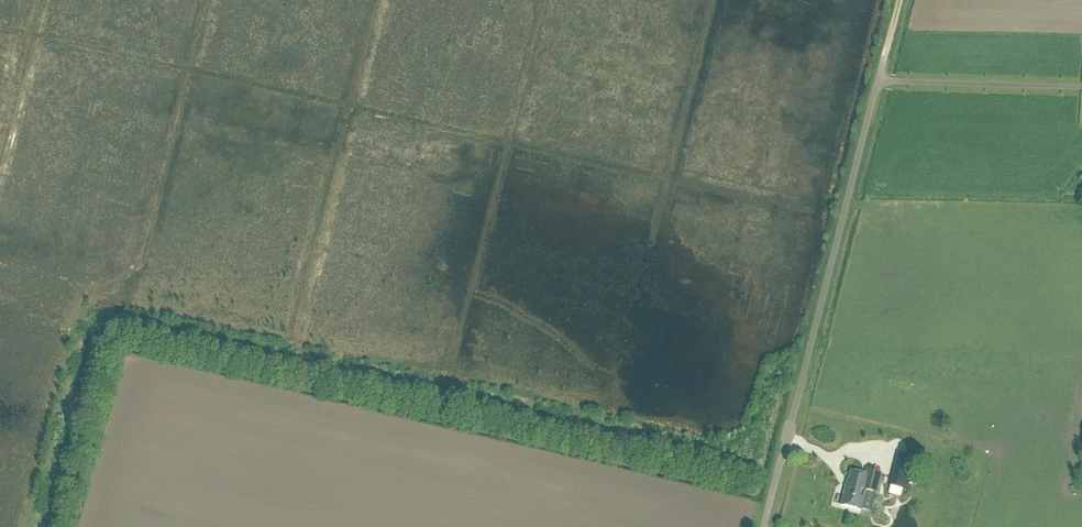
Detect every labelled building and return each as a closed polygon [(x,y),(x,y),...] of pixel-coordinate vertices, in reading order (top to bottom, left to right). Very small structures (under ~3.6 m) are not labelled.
[(906,480),(909,467),(896,464),(893,477),(906,480)] [(876,494),(881,474),(866,470),(865,475),(851,472),(847,486),(846,486),(841,505),(860,510),(866,491),(876,494)] [(899,482),(896,492),(909,495),(911,484),(899,482)]
